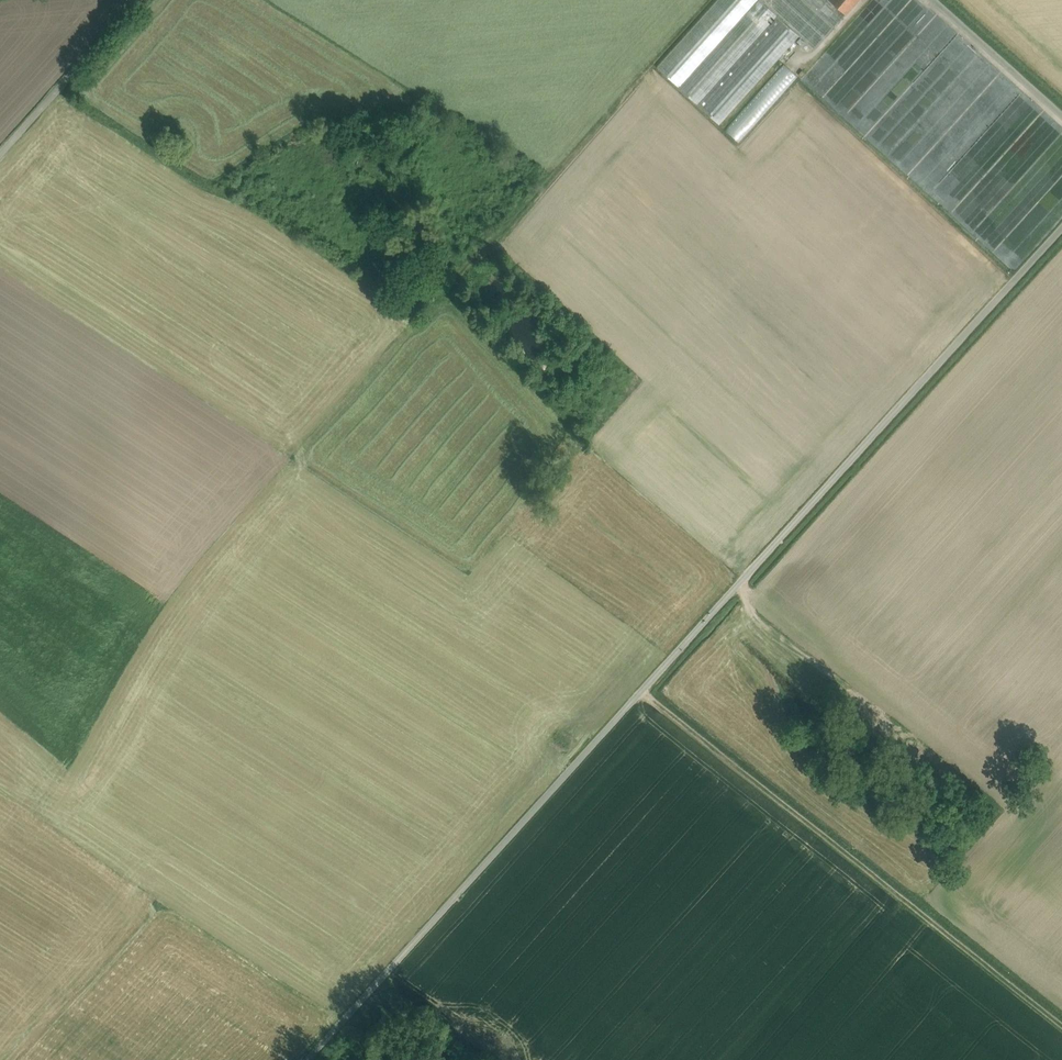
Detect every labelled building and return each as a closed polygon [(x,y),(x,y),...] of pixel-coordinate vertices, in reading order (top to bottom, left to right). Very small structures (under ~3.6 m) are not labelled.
[(660,69),(734,134),(851,11),(839,0),(723,0),(660,69)] [(851,11),(862,0),(839,0),(851,11)]
